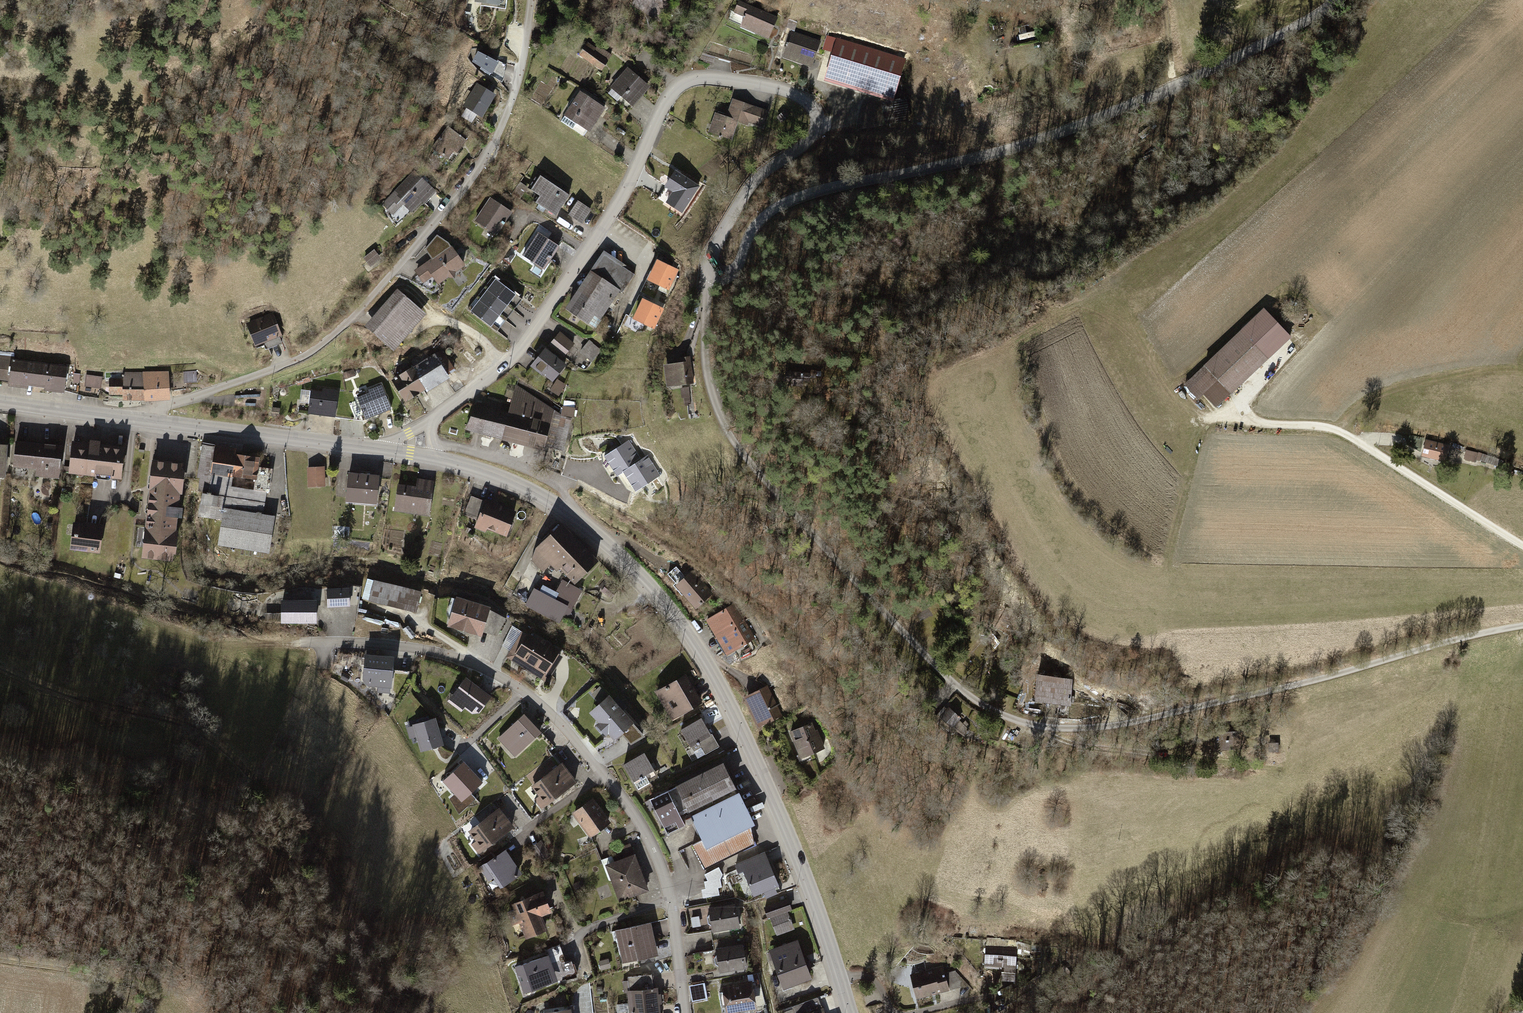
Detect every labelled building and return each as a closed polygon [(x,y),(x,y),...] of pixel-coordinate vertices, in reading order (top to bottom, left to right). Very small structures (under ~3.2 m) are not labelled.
[(475,5),(499,9),(501,0),(476,0),(475,5)] [(661,0),(629,0),(625,7),(653,24),(665,2),(661,0)] [(771,17),(732,1),(726,13),(737,17),(733,28),(762,40),(771,17)] [(816,45),(785,35),(777,59),(808,68),(816,45)] [(906,56),(836,36),(824,78),(893,99),(906,56)] [(609,55),(587,38),(573,55),(595,73),(609,55)] [(503,63),(479,51),(473,62),(481,67),(480,69),(499,80),(503,63)] [(647,87),(625,67),(605,88),(627,109),(647,87)] [(491,92),(476,82),(460,108),(475,117),(491,92)] [(600,108),(575,91),(558,117),(584,133),(600,108)] [(770,114),(732,101),(727,115),(765,128),(770,114)] [(741,123),(716,114),(710,132),(735,140),(741,123)] [(458,142),(442,129),(422,153),(438,166),(458,142)] [(700,186),(675,169),(664,186),(673,192),(666,202),(683,213),(700,186)] [(427,192),(408,173),(373,207),(392,227),(427,192)] [(563,199),(532,178),(522,193),(533,200),(529,206),(549,220),(563,199)] [(506,214),(487,200),(471,221),(490,235),(506,214)] [(588,211),(572,202),(564,216),(579,225),(588,211)] [(555,249),(533,234),(518,258),(540,273),(555,249)] [(432,258),(415,270),(423,281),(432,274),(438,282),(464,264),(451,246),(437,235),(425,249),(432,258)] [(605,255),(568,309),(595,327),(600,319),(599,318),(618,289),(623,293),(635,275),(605,255)] [(678,270),(658,260),(643,292),(658,299),(661,292),(666,294),(678,270)] [(495,279),(471,311),(490,325),(515,294),(495,279)] [(425,314),(397,290),(366,325),(394,349),(425,314)] [(663,309),(641,298),(632,318),(654,328),(663,309)] [(1290,338),(1269,315),(1247,336),(1242,331),(1185,385),(1198,398),(1203,393),(1217,407),(1268,357),(1269,358),(1290,338)] [(267,316),(238,323),(243,345),(273,337),(267,316)] [(1253,328),(1249,324),(1244,329),(1248,333),(1253,328)] [(574,343),(559,332),(548,347),(563,358),(574,343)] [(602,350),(590,341),(581,352),(592,362),(602,350)] [(563,362),(542,346),(526,366),(547,382),(563,362)] [(442,351),(434,355),(445,373),(452,368),(442,351)] [(434,354),(392,380),(405,401),(447,376),(445,373),(434,355),(434,354)] [(693,383),(690,357),(677,359),(678,363),(665,365),(666,378),(671,378),(672,386),(693,383)] [(59,367),(5,359),(1,385),(55,393),(59,367)] [(353,370),(343,373),(345,378),(355,376),(353,370)] [(124,379),(110,379),(110,395),(124,394),(124,399),(167,398),(167,372),(124,372),(124,379)] [(98,375),(82,373),(80,388),(96,389),(98,375)] [(560,396),(567,384),(558,379),(551,391),(560,396)] [(487,406),(477,403),(467,428),(542,449),(543,445),(563,451),(572,418),(560,415),(517,384),(512,405),(489,398),(487,406)] [(368,393),(357,397),(366,418),(389,408),(380,385),(367,390),(368,393)] [(691,404),(689,387),(682,388),(682,397),(685,397),(686,404),(691,404)] [(338,391),(323,389),(323,393),(311,392),(309,413),(335,416),(338,391)] [(54,475),(57,442),(12,437),(8,470),(54,475)] [(114,442),(65,438),(62,470),(111,474),(114,442)] [(629,440),(604,456),(617,477),(623,473),(635,492),(660,476),(647,456),(641,459),(629,440)] [(1427,440),(1424,455),(1444,461),(1448,446),(1427,440)] [(255,454),(200,444),(198,503),(260,512),(269,470),(253,467),(255,454)] [(1467,450),(1465,458),(1473,461),(1476,453),(1467,450)] [(1490,457),(1482,455),(1480,460),(1488,463),(1490,457)] [(178,462),(142,458),(131,556),(166,560),(178,462)] [(1497,459),(1495,465),(1502,468),(1504,462),(1497,459)] [(321,466),(305,467),(306,486),(322,486),(321,466)] [(372,476),(342,472),(338,498),(368,501),(372,476)] [(413,485),(392,482),(388,511),(423,515),(429,480),(414,477),(413,485)] [(511,508),(480,497),(471,525),(502,536),(511,508)] [(263,551),(268,515),(220,508),(215,543),(263,551)] [(99,523),(67,520),(65,549),(97,552),(99,523)] [(592,558),(556,521),(530,545),(529,560),(538,572),(545,564),(566,584),(592,558)] [(676,567),(668,574),(696,606),(711,594),(703,585),(698,585),(690,575),(686,578),(676,567)] [(418,589),(365,577),(361,600),(414,610),(418,589)] [(348,586),(327,587),(328,606),(350,604),(348,586)] [(562,602),(527,588),(519,606),(554,620),(562,602)] [(316,598),(281,599),(282,622),(317,621),(316,598)] [(483,608),(447,598),(440,624),(475,634),(483,608)] [(708,619),(718,636),(744,621),(734,603),(708,619)] [(718,636),(728,654),(754,638),(744,621),(718,636)] [(560,654),(521,629),(503,658),(543,682),(560,654)] [(390,655),(359,654),(358,683),(375,684),(375,692),(388,692),(390,655)] [(684,672),(652,691),(668,719),(700,700),(684,672)] [(1072,680),(1038,675),(1036,699),(1070,704),(1072,680)] [(483,696),(460,677),(444,697),(469,716),(483,696)] [(771,685),(745,698),(759,727),(785,714),(771,685)] [(602,693),(582,711),(606,738),(627,722),(602,693)] [(960,717),(950,708),(945,714),(943,711),(939,715),(934,718),(937,722),(942,726),(954,733),(956,730),(963,734),(965,731),(968,733),(969,731),(968,724),(966,721),(963,724),(957,720),(960,717)] [(536,733),(518,715),(495,738),(513,756),(536,733)] [(435,716),(412,723),(421,750),(443,743),(435,716)] [(698,718),(676,729),(684,745),(695,740),(702,753),(713,747),(698,718)] [(805,725),(784,733),(792,759),(815,752),(805,725)] [(644,751),(624,762),(633,779),(654,768),(644,751)] [(483,782),(464,761),(443,782),(454,794),(462,802),(471,793),(483,782)] [(527,789),(541,805),(574,779),(560,762),(527,789)] [(706,867),(753,844),(749,817),(723,764),(650,800),(668,833),(685,826),(679,813),(689,808),(705,839),(694,844),(706,867)] [(462,802),(454,794),(449,799),(459,814),(475,799),(471,793),(462,802)] [(590,800),(571,813),(587,837),(606,824),(590,800)] [(509,825),(495,806),(463,829),(477,848),(509,825)] [(534,846),(544,861),(552,856),(542,840),(534,846)] [(506,845),(480,861),(497,886),(522,869),(506,845)] [(765,851),(735,863),(738,871),(743,869),(754,894),(779,884),(765,851)] [(635,854),(606,864),(617,898),(647,888),(635,854)] [(724,896),(721,870),(703,872),(707,898),(724,896)] [(537,892),(508,903),(522,938),(542,930),(537,918),(546,914),(537,892)] [(787,899),(764,908),(768,918),(770,917),(777,935),(793,929),(787,911),(791,910),(787,899)] [(736,904),(709,909),(713,930),(739,926),(736,904)] [(650,923),(616,931),(623,962),(657,954),(650,923)] [(796,941),(770,951),(784,988),(810,979),(796,941)] [(1016,942),(987,941),(986,967),(1002,968),(1002,980),(1014,980),(1016,942)] [(741,944),(715,949),(719,972),(745,967),(741,944)] [(543,958),(512,967),(520,992),(551,982),(543,958)] [(941,967),(911,975),(917,998),(947,990),(941,967)] [(751,983),(723,987),(727,1012),(755,1008),(751,983)] [(632,989),(634,1012),(659,1012),(656,986),(632,989)] [(793,1007),(794,1009),(785,1012),(823,1012),(818,998),(793,1007)]
